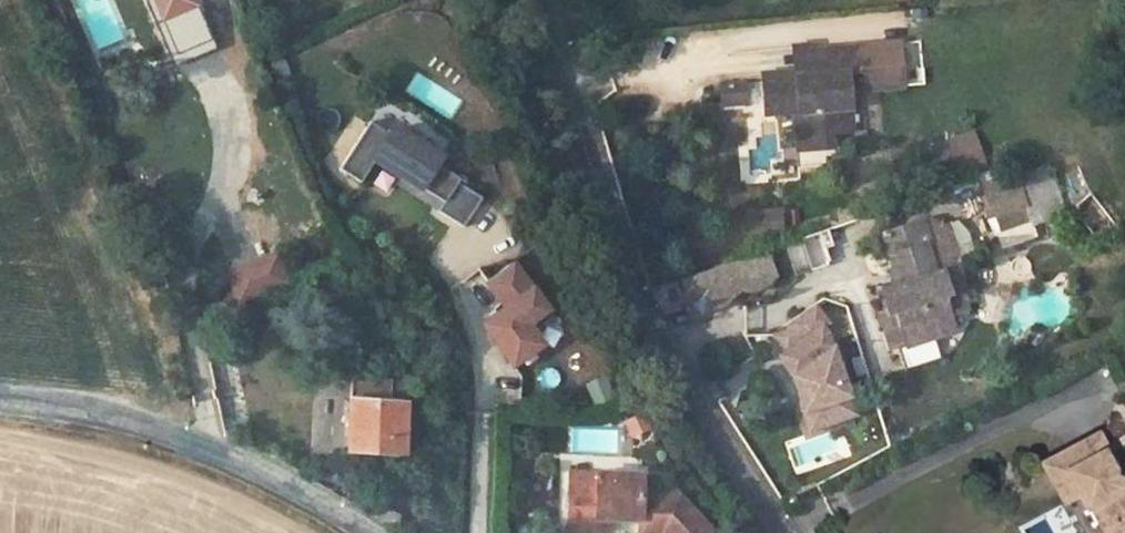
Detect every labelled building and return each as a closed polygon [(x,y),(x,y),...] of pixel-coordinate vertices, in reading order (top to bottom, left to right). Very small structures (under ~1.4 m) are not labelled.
[(166,22),(201,7),(199,0),(156,0),(166,22)] [(866,49),(818,55),(820,76),(804,77),(770,81),(772,100),(781,100),(783,119),(805,115),(809,146),(847,142),(845,136),(868,132),(861,76),(869,75),(866,49)] [(817,50),(801,52),(804,77),(820,76),(818,55),(817,50)] [(751,104),(749,77),(720,78),(722,106),(751,104)] [(781,100),(772,100),(774,120),(783,119),(781,100)] [(462,178),(435,162),(439,156),(393,128),(389,134),(369,122),(340,169),(364,184),(378,161),(405,177),(446,202),(441,211),(467,226),(485,197),(460,182),(462,178)] [(930,144),(940,175),(985,160),(975,129),(930,144)] [(847,142),(809,146),(809,155),(847,151),(847,142)] [(992,176),(1005,216),(1034,205),(1021,166),(992,176)] [(446,202),(405,177),(400,186),(441,211),(446,202)] [(781,219),(754,222),(756,244),(784,241),(781,219)] [(1017,243),(1039,237),(1034,220),(1012,225),(1017,243)] [(939,223),(896,237),(909,274),(919,271),(923,286),(914,289),(888,296),(895,320),(901,318),(910,347),(912,355),(945,344),(943,335),(955,331),(945,303),(939,286),(957,282),(939,223)] [(939,223),(957,282),(961,276),(965,270),(951,228),(939,223)] [(784,248),(798,273),(814,265),(800,239),(784,248)] [(690,312),(783,284),(773,250),(680,278),(690,312)] [(279,293),(274,277),(284,273),(277,254),(225,273),(238,308),(279,293)] [(538,330),(558,316),(517,261),(491,280),(511,307),(493,321),(499,328),(495,332),(519,364),(548,343),(538,330)] [(919,271),(909,274),(914,289),(923,286),(919,271)] [(290,289),(284,273),(274,277),(279,293),(290,289)] [(957,282),(939,286),(945,303),(963,298),(957,282)] [(860,419),(834,337),(829,330),(834,327),(822,307),(778,336),(790,355),(786,358),(796,377),(805,404),(817,400),(820,411),(831,408),(837,426),(860,419)] [(895,320),(883,324),(892,353),(910,347),(901,318),(895,320)] [(955,331),(943,335),(945,344),(959,340),(955,331)] [(353,400),(351,477),(405,479),(406,400),(353,400)] [(837,426),(831,408),(820,411),(817,400),(805,404),(815,433),(837,426)] [(1114,458),(1102,437),(1084,446),(1096,468),(1114,458)] [(1104,532),(1124,532),(1124,480),(1114,458),(1096,468),(1084,446),(1055,462),(1069,487),(1078,483),(1086,497),(1104,532)] [(1045,467),(1067,506),(1086,497),(1078,483),(1069,487),(1055,462),(1045,467)] [(577,481),(575,532),(605,532),(606,525),(654,527),(673,530),(674,532),(720,532),(713,528),(718,522),(699,505),(682,504),(682,497),(653,495),(654,484),(577,481)] [(367,493),(351,485),(350,500),(368,510),(367,493)]
